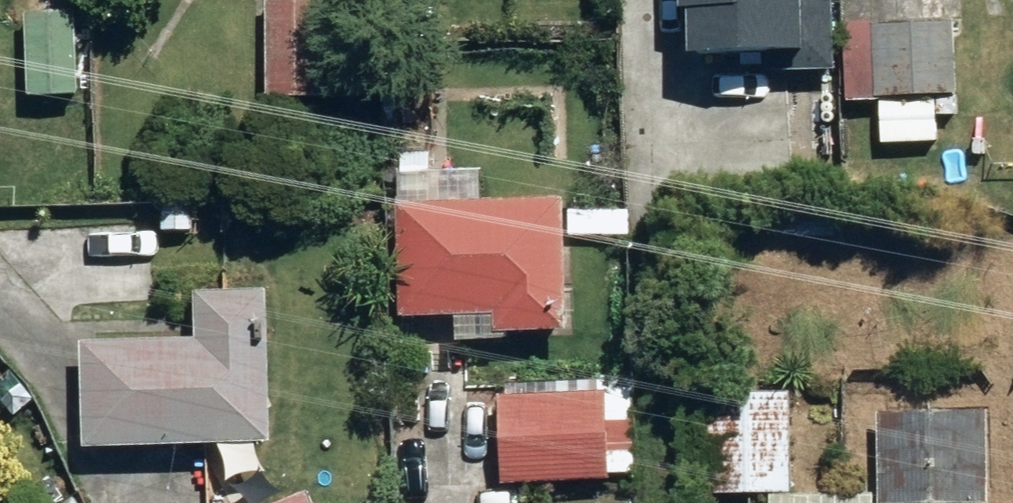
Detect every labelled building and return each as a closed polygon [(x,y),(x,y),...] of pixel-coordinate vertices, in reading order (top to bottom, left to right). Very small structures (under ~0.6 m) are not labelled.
[(320,3),(258,3),(258,101),(319,101),(320,3)] [(76,16),(20,14),(16,101),(73,104),(76,16)] [(865,106),(865,26),(837,26),(837,106),(865,106)] [(865,26),(865,106),(873,106),(930,106),(945,106),(945,26),(865,26)] [(873,155),(930,155),(930,106),(873,106),(873,155)] [(557,212),(442,213),(441,153),(388,154),(389,214),(391,327),(444,326),(444,350),(559,349),(559,317),(557,212)] [(162,307),(161,242),(190,242),(189,214),(78,215),(78,243),(79,308),(162,307)] [(186,298),(187,348),(74,349),(75,457),(259,456),(258,348),(258,298),(186,298)] [(706,387),(703,502),(765,502),(788,502),(791,389),(706,387)] [(597,398),(487,400),(488,489),(599,487),(597,398)] [(876,423),(877,502),(986,502),(985,421),(876,423)]
